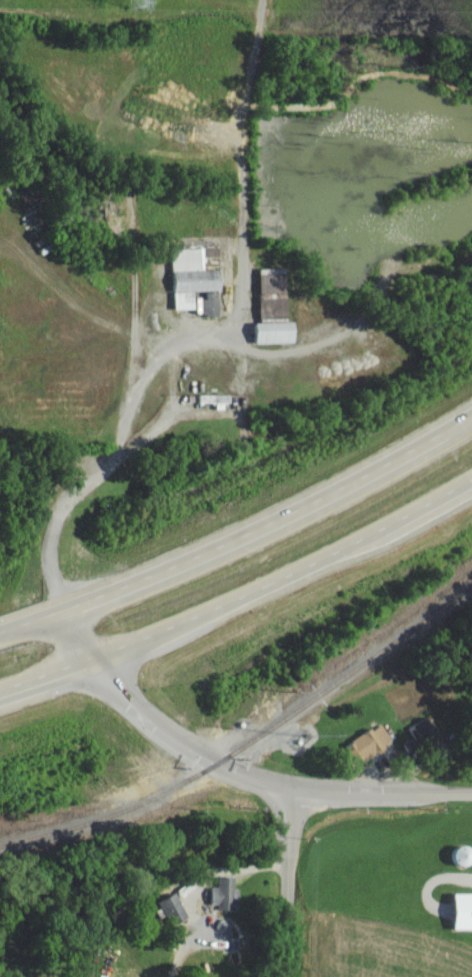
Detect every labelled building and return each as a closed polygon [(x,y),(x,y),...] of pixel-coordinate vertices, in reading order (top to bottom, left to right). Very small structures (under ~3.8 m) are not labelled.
[(176,249),(177,310),(199,310),(200,316),(222,316),(221,296),(225,296),(224,270),(208,270),(208,260),(223,259),(223,248),(176,249)] [(289,295),(288,268),(263,269),(263,296),(289,295)] [(260,344),(299,343),(299,322),(259,323),(260,344)] [(219,410),(231,410),(231,396),(202,395),(202,404),(219,404),(219,410)] [(407,743),(412,754),(442,742),(433,718),(410,727),(415,740),(407,743)] [(393,746),(383,726),(346,745),(356,765),(393,746)] [(214,909),(242,909),(242,889),(237,889),(237,878),(220,878),(220,888),(214,888),(214,909)] [(161,903),(174,928),(191,919),(178,894),(161,903)] [(458,894),(459,931),(471,931),(471,894),(458,894)]
